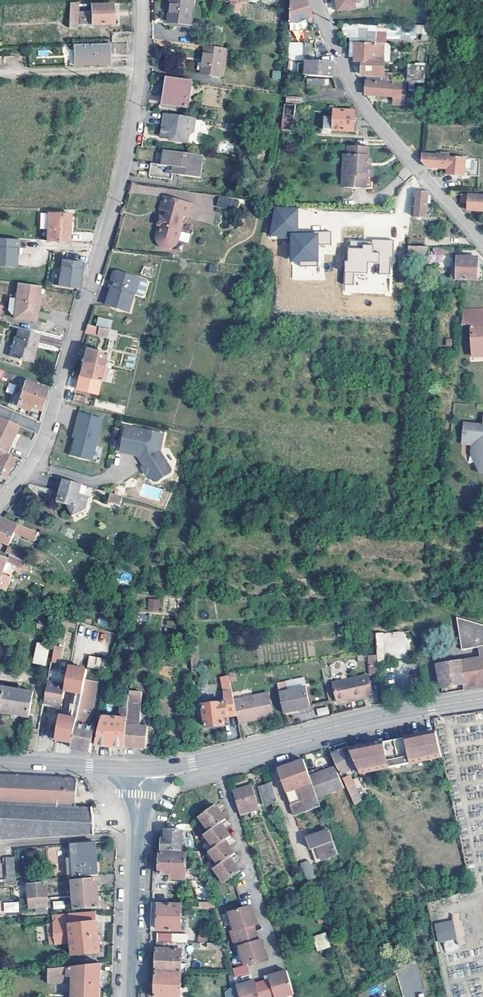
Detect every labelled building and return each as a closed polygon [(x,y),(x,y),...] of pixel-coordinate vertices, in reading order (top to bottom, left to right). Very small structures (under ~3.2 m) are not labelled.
[(168,20),(190,23),(193,0),(171,0),(168,20)] [(308,0),(295,0),(289,1),(291,21),(290,27),(298,28),(308,23),(306,19),(314,16),(308,0)] [(338,10),(355,8),(354,0),(337,0),(338,10)] [(78,29),(79,2),(70,2),(69,28),(78,29)] [(228,12),(241,12),(241,2),(229,2),(228,12)] [(112,21),(112,3),(91,3),(90,10),(82,11),(82,22),(112,21)] [(344,26),(344,33),(344,36),(354,36),(354,26),(344,26)] [(297,40),(305,38),(302,29),(294,31),(297,40)] [(131,39),(131,30),(112,30),(112,39),(131,39)] [(110,60),(109,41),(73,42),(73,62),(110,60)] [(288,60),(302,60),(302,42),(288,42),(288,60)] [(378,43),(351,42),(351,53),(356,53),(356,61),(364,61),(364,74),(383,75),(383,62),(377,61),(378,43)] [(224,47),(205,44),(200,74),(219,77),(224,47)] [(333,61),(306,60),(305,75),(333,76),(333,61)] [(426,66),(416,66),(415,82),(425,83),(426,66)] [(272,70),(271,79),(280,80),(281,71),(272,70)] [(190,81),(167,78),(163,105),(186,108),(190,81)] [(406,83),(367,81),(366,93),(369,97),(375,97),(375,95),(395,96),(406,97),(406,83)] [(300,104),(301,98),(286,95),(285,102),(300,104)] [(296,104),(286,103),(284,113),(283,114),(282,127),(281,129),(293,131),(296,104)] [(355,110),(335,110),(335,117),(325,116),(325,129),(354,130),(355,110)] [(194,116),(164,112),(161,135),(172,136),(172,135),(177,135),(177,140),(188,141),(188,134),(193,130),(194,116)] [(345,187),(374,187),(375,167),(373,163),(369,163),(370,158),(370,145),(349,145),(348,154),(346,154),(345,187)] [(205,154),(164,149),(163,163),(153,162),(151,175),(173,178),(174,173),(175,173),(202,176),(205,154)] [(460,156),(422,154),(421,161),(427,167),(448,168),(447,174),(465,175),(466,156),(460,156)] [(427,192),(415,191),(415,197),(417,197),(415,217),(426,218),(428,197),(426,196),(427,192)] [(461,193),(461,202),(468,202),(469,208),(482,209),(482,196),(469,195),(469,194),(461,193)] [(190,201),(162,194),(159,209),(165,210),(164,217),(159,216),(157,224),(158,224),(157,234),(160,234),(160,239),(162,243),(166,244),(169,243),(173,242),(176,237),(177,230),(180,231),(182,222),(181,221),(182,215),(188,216),(190,201)] [(238,208),(238,198),(217,197),(217,207),(238,208)] [(331,244),(331,231),(298,232),(298,207),(271,207),(271,237),(290,237),(290,265),(319,264),(318,244),(331,244)] [(71,213),(49,211),(47,239),(55,240),(69,240),(71,213)] [(177,242),(178,238),(180,231),(177,230),(176,237),(173,242),(169,243),(166,244),(162,243),(160,239),(160,234),(157,234),(156,236),(156,240),(158,242),(160,245),(164,247),(169,248),(171,247),(175,244),(177,242)] [(14,266),(15,253),(15,247),(18,247),(18,237),(0,237),(0,265),(14,266)] [(185,239),(178,238),(177,242),(176,248),(183,250),(185,239)] [(345,240),(345,294),(392,294),(392,241),(345,240)] [(428,254),(429,240),(409,240),(407,260),(413,261),(413,253),(428,254)] [(428,254),(413,253),(413,261),(428,261),(428,254)] [(478,257),(458,256),(457,266),(454,266),(455,269),(453,269),(453,278),(477,279),(478,257)] [(66,260),(62,287),(77,289),(82,290),(84,279),(86,263),(66,260)] [(144,279),(113,270),(110,271),(108,278),(109,281),(110,281),(109,287),(108,286),(105,295),(109,296),(107,302),(108,305),(110,306),(114,307),(119,308),(120,307),(126,308),(130,293),(139,295),(141,294),(145,281),(144,279)] [(39,284),(18,281),(16,296),(14,312),(13,314),(34,318),(39,284)] [(16,296),(9,295),(7,307),(11,311),(14,312),(16,296)] [(463,311),(462,326),(471,325),(473,358),(482,358),(482,310),(463,311)] [(93,315),(91,323),(102,325),(103,325),(105,318),(93,315)] [(91,323),(83,321),(81,330),(100,334),(102,325),(91,323)] [(41,331),(20,326),(18,334),(16,334),(9,354),(28,361),(28,359),(32,358),(35,352),(32,348),(35,339),(39,340),(41,331)] [(82,359),(103,364),(107,352),(86,347),(82,359)] [(100,378),(103,364),(82,359),(79,372),(100,378)] [(108,365),(103,364),(100,378),(105,379),(108,365)] [(46,385),(26,379),(24,378),(20,391),(16,404),(29,408),(30,404),(39,407),(46,385)] [(20,391),(15,390),(11,402),(16,404),(20,391)] [(86,394),(75,391),(73,398),(84,402),(86,394)] [(71,452),(89,457),(93,455),(101,422),(98,421),(100,414),(79,409),(75,424),(78,425),(71,452)] [(6,450),(14,434),(20,423),(0,413),(0,447),(6,450)] [(464,424),(462,442),(472,443),(471,451),(482,453),(481,472),(482,472),(482,426),(464,424)] [(161,434),(125,431),(119,456),(137,458),(145,468),(146,469),(148,467),(151,472),(149,473),(150,474),(156,481),(160,482),(172,471),(172,467),(159,452),(161,434)] [(6,450),(0,447),(0,473),(4,475),(15,455),(6,450)] [(481,472),(482,453),(471,451),(481,472)] [(151,472),(148,467),(146,469),(145,468),(143,469),(148,476),(150,474),(149,473),(151,472)] [(83,485),(64,479),(60,491),(58,498),(56,502),(65,504),(73,517),(86,510),(79,498),(80,495),(83,485)] [(60,491),(53,489),(51,496),(58,498),(60,491)] [(122,493),(110,490),(108,497),(120,500),(122,493)] [(89,497),(80,495),(79,498),(86,510),(89,497)] [(9,547),(14,534),(35,543),(38,535),(39,534),(18,525),(17,526),(2,520),(1,523),(0,525),(0,542),(9,547)] [(6,554),(25,563),(29,555),(9,547),(6,554)] [(25,563),(6,554),(0,552),(0,589),(7,592),(12,578),(3,574),(7,562),(29,571),(31,565),(25,563)] [(160,611),(160,598),(147,598),(147,611),(160,611)] [(479,646),(481,657),(437,664),(441,686),(464,682),(465,689),(482,686),(482,623),(458,616),(462,648),(479,646)] [(346,626),(346,618),(338,618),(338,626),(346,626)] [(347,634),(346,626),(338,626),(339,634),(347,634)] [(46,665),(50,645),(36,642),(32,663),(46,665)] [(62,650),(54,649),(52,661),(60,662),(62,650)] [(378,662),(378,653),(368,654),(371,674),(379,674),(378,662)] [(90,657),(88,669),(108,672),(111,661),(90,657)] [(69,665),(66,684),(65,690),(74,692),(68,719),(77,721),(85,682),(88,669),(69,665)] [(372,695),(368,675),(333,682),(337,702),(372,695)] [(277,681),(283,713),(297,710),(297,707),(310,705),(306,686),(287,689),(285,679),(277,681)] [(49,703),(62,706),(65,690),(66,684),(48,681),(44,702),(49,703)] [(77,721),(72,745),(71,749),(86,753),(90,753),(95,729),(88,728),(97,684),(85,682),(77,721)] [(0,689),(0,714),(28,719),(33,694),(4,688),(4,690),(0,689)] [(143,690),(131,689),(130,695),(127,713),(128,713),(142,714),(143,690)] [(237,713),(234,698),(232,689),(224,690),(226,701),(215,702),(215,699),(211,700),(211,703),(204,704),(204,707),(202,707),(202,714),(205,714),(206,726),(225,724),(224,714),(237,713)] [(273,715),(268,691),(234,698),(237,713),(239,722),(273,715)] [(125,745),(128,713),(127,713),(130,695),(123,694),(120,717),(102,715),(96,744),(111,744),(125,745)] [(328,706),(317,708),(318,715),(329,713),(328,706)] [(136,746),(147,747),(147,745),(147,739),(149,725),(141,724),(142,714),(128,713),(125,745),(136,746)] [(68,719),(60,717),(55,742),(59,742),(72,745),(77,721),(68,719)] [(38,732),(30,731),(26,752),(34,753),(38,732)] [(393,739),(348,748),(356,766),(359,772),(440,756),(435,731),(393,739)] [(153,745),(147,745),(147,747),(146,753),(157,753),(156,748),(153,745)] [(340,774),(356,766),(348,748),(347,746),(331,754),(340,774)] [(321,805),(317,796),(309,776),(303,759),(278,768),(295,815),(312,809),(321,805)] [(309,776),(317,796),(343,787),(334,767),(309,776)] [(348,775),(342,777),(354,805),(361,801),(348,775)] [(76,807),(77,780),(0,776),(0,804),(76,807)] [(277,800),(270,781),(258,785),(264,804),(277,800)] [(257,808),(249,784),(231,790),(238,813),(257,808)] [(223,807),(220,802),(215,806),(216,808),(218,811),(223,807)] [(0,804),(0,842),(94,835),(93,808),(76,807),(0,804)] [(312,809),(316,823),(326,820),(321,805),(312,809)] [(216,808),(215,806),(199,817),(209,831),(203,835),(213,848),(208,852),(218,865),(213,869),(223,882),(232,876),(239,870),(234,863),(232,860),(230,857),(235,853),(229,845),(227,843),(225,840),(230,836),(224,828),(222,826),(220,823),(225,819),(218,811),(216,808)] [(229,824),(225,819),(220,823),(222,826),(224,828),(229,824)] [(326,820),(316,823),(320,833),(330,829),(326,820)] [(190,823),(179,822),(178,829),(165,829),(165,838),(162,838),(161,849),(181,850),(182,830),(193,831),(190,823)] [(338,853),(330,829),(320,833),(308,837),(317,860),(338,853)] [(234,842),(230,836),(225,840),(227,843),(229,845),(234,842)] [(92,849),(64,851),(65,863),(60,863),(61,880),(96,877),(95,859),(92,859),(92,849)] [(186,852),(160,852),(159,874),(171,874),(171,878),(185,878),(186,852)] [(239,859),(235,853),(230,857),(232,860),(234,863),(239,859)] [(203,866),(200,856),(194,858),(196,867),(203,866)] [(15,883),(14,859),(5,859),(7,883),(15,883)] [(315,876),(308,859),(301,862),(307,879),(315,876)] [(72,882),(73,896),(98,894),(97,880),(72,882)] [(29,900),(47,898),(46,885),(28,886),(29,900)] [(99,909),(98,894),(73,896),(74,911),(99,909)] [(47,907),(47,898),(29,900),(30,909),(47,907)] [(18,901),(3,902),(3,912),(19,912),(18,901)] [(64,901),(53,901),(53,909),(64,908),(64,901)] [(181,904),(158,903),(157,929),(180,929),(181,904)] [(251,906),(229,912),(234,930),(230,931),(236,948),(239,947),(245,965),(267,958),(261,940),(254,942),(249,926),(256,924),(251,906)] [(100,954),(95,913),(68,915),(69,922),(53,924),(53,925),(48,925),(50,946),(71,944),(72,956),(100,954)] [(463,943),(461,913),(453,913),(455,943),(463,943)] [(434,923),(437,942),(456,939),(453,920),(434,923)] [(157,932),(157,941),(171,941),(171,933),(157,932)] [(332,946),(326,932),(319,934),(324,949),(332,946)] [(182,942),(171,941),(157,941),(156,972),(181,973),(182,942)] [(101,965),(68,968),(68,977),(73,977),(73,995),(67,995),(67,996),(100,996),(101,965)] [(68,977),(68,968),(48,970),(48,979),(48,983),(55,983),(68,977)] [(236,985),(239,994),(240,996),(280,996),(293,993),(286,970),(268,975),(271,983),(256,988),(253,980),(236,985)] [(156,972),(155,996),(165,996),(180,996),(181,973),(156,972)] [(233,974),(231,974),(230,994),(239,994),(236,985),(233,974)]
